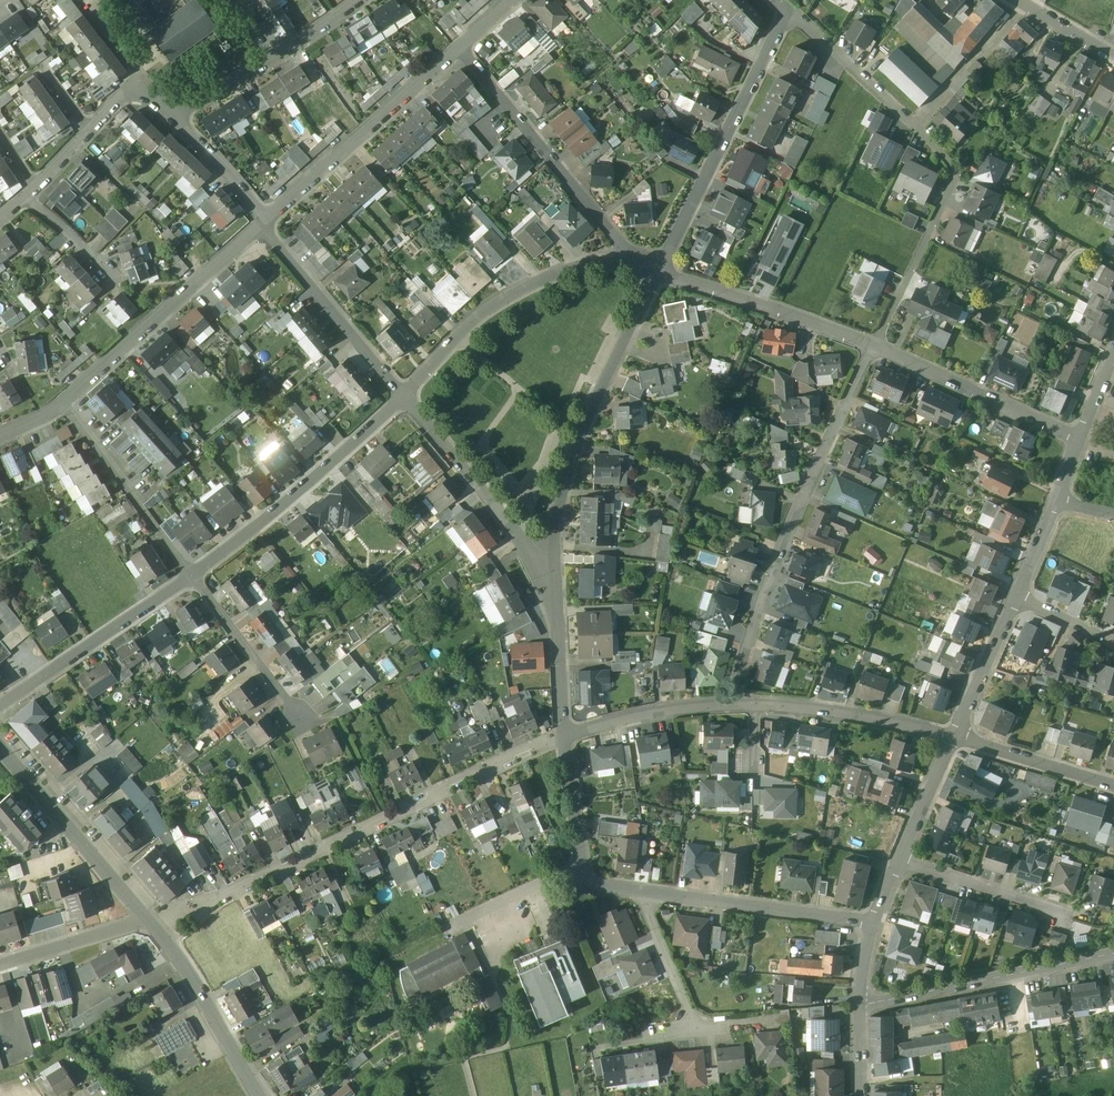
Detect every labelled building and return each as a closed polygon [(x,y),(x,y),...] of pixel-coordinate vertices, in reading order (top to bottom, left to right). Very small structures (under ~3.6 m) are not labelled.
[(69,0),(64,0),(58,5),(69,18),(77,11),(69,0)] [(274,0),(252,0),(254,3),(254,4),(255,4),(265,18),(280,8),(274,0)] [(382,8),(392,23),(405,15),(395,0),(394,0),(382,8)] [(473,0),(472,0),(468,4),(471,7),(475,12),(480,8),(473,0)] [(551,0),(538,0),(530,7),(541,19),(551,30),(566,16),(551,0)] [(729,20),(746,4),(742,0),(709,0),(729,20)] [(913,0),(901,0),(895,10),(904,18),(913,9),(913,8),(917,4),(913,0)] [(937,2),(948,13),(952,8),(955,11),(965,0),(940,0),(937,2)] [(981,3),(978,7),(979,9),(975,14),(990,27),(1003,11),(990,0),(987,0),(983,4),(981,3)] [(587,14),(575,2),(572,4),(569,1),(564,5),(579,21),(587,14)] [(693,2),(680,15),(689,25),(702,12),(693,2)] [(157,27),(152,31),(150,32),(170,60),(172,59),(171,58),(211,30),(206,22),(209,20),(200,9),(198,11),(192,3),(187,6),(157,27)] [(157,27),(141,4),(135,8),(152,31),(157,27)] [(468,4),(459,12),(462,15),(471,7),(468,4)] [(729,20),(728,22),(748,43),(749,43),(753,34),(755,34),(758,28),(756,28),(760,19),(746,4),(729,20)] [(968,54),(918,5),(913,9),(904,18),(948,61),(955,68),(968,54)] [(471,7),(462,15),(466,20),(475,12),(471,7)] [(293,28),(280,8),(265,18),(267,22),(267,23),(267,24),(268,24),(278,38),(277,38),(277,39),(294,28),(294,27),(293,28)] [(382,8),(370,16),(380,31),(392,23),(382,8)] [(459,12),(455,8),(449,14),(457,22),(456,23),(459,26),(466,20),(462,15),(459,12)] [(77,11),(69,18),(69,19),(73,23),(81,16),(77,11)] [(1003,11),(990,27),(996,32),(1010,16),(1003,11)] [(0,27),(0,30),(9,43),(28,30),(29,30),(18,13),(17,14),(0,27)] [(457,22),(449,14),(441,21),(448,30),(456,23),(457,22)] [(990,27),(975,14),(959,33),(974,46),(990,27)] [(69,26),(67,27),(75,38),(90,27),(81,16),(73,23),(69,26)] [(370,16),(358,23),(368,39),(380,31),(370,16)] [(530,16),(521,24),(531,35),(540,27),(536,23),(530,16)] [(948,61),(904,18),(895,28),(940,71),(948,61)] [(516,19),(499,35),(509,45),(508,48),(511,51),(516,51),(519,48),(520,46),(531,36),(531,35),(521,24),(516,19)] [(551,30),(541,19),(536,23),(540,27),(546,34),(551,30)] [(1021,19),(1013,29),(1019,35),(1030,44),(1039,34),(1021,19)] [(875,31),(857,20),(846,38),(865,49),(871,39),(875,31)] [(30,27),(43,49),(49,46),(37,23),(30,27)] [(368,39),(358,23),(345,31),(348,36),(355,47),(368,39)] [(99,39),(90,27),(91,27),(90,26),(90,27),(75,38),(85,50),(99,39)] [(546,34),(540,27),(531,35),(531,36),(536,42),(546,34)] [(1019,35),(1013,29),(1008,34),(1014,40),(1019,35)] [(9,43),(0,30),(0,49),(9,43)] [(740,34),(731,43),(741,52),(748,43),(740,34)] [(1014,40),(1008,34),(999,45),(1004,50),(1014,58),(1023,48),(1014,40)] [(348,36),(335,44),(346,59),(352,55),(358,51),(355,47),(348,36)] [(85,50),(75,38),(69,43),(78,55),(85,50)] [(108,50),(99,39),(85,50),(93,61),(108,50)] [(633,39),(623,48),(630,55),(639,46),(633,39)] [(876,42),(871,39),(865,49),(870,52),(876,42)] [(1056,44),(1049,40),(1042,54),(1047,56),(1058,62),(1066,47),(1057,43),(1056,44)] [(226,41),(218,47),(222,53),(230,47),(226,41)] [(335,44),(323,52),(323,51),(322,51),(333,68),(334,68),(333,67),(346,59),(335,44)] [(484,44),(478,52),(486,58),(492,50),(484,44)] [(62,47),(51,54),(55,60),(59,57),(66,52),(62,47)] [(814,58),(793,47),(783,67),(803,77),(804,78),(814,58)] [(736,64),(702,48),(696,59),(711,66),(708,74),(707,74),(729,85),(736,70),(734,69),(736,64)] [(932,80),(898,48),(879,68),(920,107),(939,87),(932,80)] [(425,57),(418,49),(413,53),(416,57),(420,61),(425,57)] [(93,61),(85,50),(78,55),(76,57),(85,68),(93,61)] [(108,50),(93,61),(102,73),(117,61),(108,50)] [(1014,58),(1004,50),(1002,53),(1012,61),(1014,58)] [(36,51),(26,59),(32,68),(38,65),(34,59),(39,55),(36,51)] [(39,55),(34,59),(38,65),(48,57),(44,52),(39,55)] [(1042,54),(1034,68),(1039,70),(1047,56),(1042,54)] [(1096,62),(1080,54),(1072,69),(1072,70),(1080,74),(1088,78),(1094,66),(1096,62)] [(654,68),(662,78),(677,65),(669,55),(654,68)] [(55,60),(49,65),(54,72),(64,65),(59,57),(55,60)] [(416,57),(409,62),(414,67),(420,61),(416,57)] [(409,62),(406,59),(402,63),(405,66),(409,71),(414,67),(409,62)] [(711,66),(696,59),(694,63),(695,63),(693,67),(708,74),(711,66)] [(541,60),(530,69),(534,74),(546,65),(541,60)] [(93,61),(85,68),(93,80),(102,73),(93,61)] [(126,73),(117,61),(102,73),(111,84),(127,73),(126,72),(126,73)] [(940,71),(932,80),(939,87),(956,69),(955,68),(948,61),(940,71)] [(977,61),(968,70),(973,75),(981,65),(977,61)] [(294,68),(293,69),(294,69),(279,79),(289,95),(309,82),(309,83),(310,83),(299,65),(298,66),(299,67),(295,69),(294,68)] [(1023,65),(1016,74),(1023,79),(1029,69),(1023,65)] [(409,71),(405,66),(398,72),(403,77),(409,71)] [(1094,66),(1088,78),(1094,81),(1101,70),(1094,66)] [(1072,69),(1067,67),(1060,82),(1071,88),(1074,81),(1075,78),(1078,79),(1080,74),(1072,70),(1072,69)] [(504,87),(520,76),(515,68),(498,80),(504,87)] [(398,72),(395,69),(391,73),(398,81),(403,77),(398,72)] [(490,109),(472,87),(473,86),(459,70),(430,96),(444,112),(455,102),(467,92),(474,100),(470,103),(476,110),(471,115),(476,121),(490,109)] [(15,71),(6,78),(9,83),(19,76),(15,71)] [(1042,71),(1037,80),(1044,84),(1050,75),(1042,71)] [(102,73),(93,80),(103,91),(111,85),(111,84),(102,73)] [(398,81),(391,73),(386,77),(389,80),(394,85),(398,81)] [(67,74),(59,80),(63,85),(68,81),(71,79),(67,74)] [(969,77),(965,74),(950,91),(955,94),(969,77)] [(1093,99),(1111,109),(1113,104),(1113,78),(1107,74),(1093,99)] [(554,104),(532,76),(517,88),(539,116),(554,104)] [(836,85),(817,76),(814,83),(811,89),(817,92),(829,98),(836,85)] [(43,89),(35,78),(36,77),(19,89),(28,100),(43,89)] [(804,78),(803,77),(800,83),(811,89),(814,83),(804,78)] [(274,82),(260,91),(260,90),(259,91),(260,93),(270,108),(271,108),(270,107),(289,95),(279,79),(275,81),(274,81),(274,82)] [(799,90),(777,79),(767,99),(789,110),(799,90)] [(394,85),(389,80),(383,86),(387,91),(394,85)] [(68,81),(63,85),(66,90),(72,86),(68,81)] [(1089,89),(1076,83),(1073,89),(1075,90),(1085,95),(1089,89)] [(103,91),(101,93),(104,98),(105,98),(114,90),(111,85),(103,91)] [(383,86),(376,92),(380,97),(387,91),(383,86)] [(43,89),(28,100),(36,112),(52,101),(43,89)] [(376,92),(373,89),(369,93),(376,101),(380,97),(376,92)] [(1085,95),(1075,90),(1073,94),(1078,97),(1083,99),(1085,95)] [(0,97),(0,108),(0,109),(13,99),(7,92),(0,97)] [(817,92),(805,118),(817,123),(829,98),(817,92)] [(104,98),(101,93),(95,97),(99,102),(104,98)] [(260,93),(252,98),(261,113),(270,108),(260,93)] [(376,101),(369,93),(363,97),(366,101),(371,105),(376,101)] [(694,103),(689,113),(709,123),(719,104),(699,94),(694,103)] [(956,95),(943,109),(950,114),(954,110),(962,101),(956,95)] [(1050,104),(1039,95),(1028,109),(1040,118),(1050,104)] [(236,100),(221,109),(232,124),(251,113),(252,113),(241,96),(240,96),(241,97),(237,99),(236,99),(236,100)] [(1083,99),(1078,97),(1069,112),(1074,115),(1083,99)] [(694,103),(684,98),(679,108),(689,113),(694,103)] [(767,99),(748,137),(770,148),(789,110),(767,99)] [(52,101),(36,112),(45,124),(60,112),(52,101)] [(371,105),(366,101),(360,106),(365,111),(371,105)] [(455,102),(444,112),(455,123),(457,122),(466,114),(455,102)] [(424,108),(413,118),(427,133),(437,124),(436,122),(427,113),(424,108)] [(441,118),(433,108),(427,113),(436,122),(441,118)] [(221,109),(217,112),(216,111),(216,112),(202,121),(202,120),(201,121),(212,138),(212,137),(212,136),(232,124),(221,109)] [(950,114),(939,127),(954,140),(962,131),(965,135),(973,126),(954,110),(950,114)] [(565,111),(549,124),(554,129),(569,117),(565,111)] [(60,112),(45,124),(54,136),(58,133),(69,124),(70,124),(70,123),(69,124),(60,112)] [(150,126),(137,113),(137,112),(123,126),(123,127),(124,126),(138,139),(150,126)] [(466,114),(457,122),(464,130),(467,128),(476,121),(471,115),(468,112),(466,114)] [(877,113),(869,130),(877,134),(883,137),(891,120),(877,113)] [(554,129),(553,130),(563,141),(582,126),(572,114),(569,117),(554,129)] [(427,133),(413,118),(403,127),(416,143),(427,133)] [(696,128),(679,120),(676,127),(692,135),(696,128)] [(342,131),(334,122),(329,127),(337,136),(342,131)] [(464,130),(457,122),(455,123),(450,127),(480,161),(487,154),(489,153),(467,128),(464,130)] [(69,124),(58,133),(62,138),(73,130),(69,124)] [(670,132),(663,124),(654,130),(658,135),(653,139),(656,142),(660,147),(664,144),(672,148),(678,136),(670,132)] [(150,126),(138,139),(152,153),(156,149),(165,139),(150,126)] [(582,126),(563,141),(572,153),(584,144),(592,138),(582,126)] [(416,143),(403,127),(392,137),(406,152),(416,143)] [(658,135),(654,130),(649,134),(653,139),(658,135)] [(333,131),(323,140),(327,145),(337,136),(333,131)] [(883,137),(877,134),(864,159),(888,171),(900,146),(883,137)] [(168,135),(165,139),(156,149),(170,162),(183,149),(168,135)] [(796,135),(783,162),(795,168),(808,141),(796,135)] [(691,142),(678,136),(672,148),(669,154),(689,164),(697,149),(689,145),(691,142)] [(17,137),(11,140),(14,145),(15,145),(20,142),(17,137)] [(406,152),(392,137),(382,146),(396,161),(406,152)] [(596,143),(592,138),(584,144),(588,150),(596,143)] [(20,142),(15,145),(23,158),(33,151),(25,139),(20,142)] [(115,161),(129,145),(122,139),(108,154),(115,161)] [(323,140),(314,148),(318,153),(327,145),(323,140)] [(524,153),(513,141),(504,148),(497,155),(498,155),(495,158),(515,180),(532,165),(522,154),(524,153)] [(605,142),(596,149),(601,155),(610,148),(605,142)] [(660,147),(656,142),(650,147),(660,160),(666,155),(660,147)] [(489,153),(487,154),(493,160),(495,158),(498,155),(497,155),(504,148),(500,143),(489,153)] [(584,144),(573,153),(580,162),(591,153),(588,150),(584,144)] [(310,160),(297,145),(286,155),(292,162),(299,170),(310,160)] [(314,148),(311,145),(306,149),(313,157),(318,153),(314,148)] [(396,161),(382,146),(372,155),(379,164),(385,170),(396,161)] [(920,152),(908,146),(900,161),(906,164),(908,161),(915,164),(920,152)] [(183,149),(170,162),(184,175),(197,162),(183,149)] [(580,162),(579,163),(584,169),(601,155),(596,149),(591,153),(580,162)] [(767,162),(742,150),(728,177),(725,183),(743,192),(747,186),(744,184),(751,170),(761,175),(767,162)] [(1004,164),(988,156),(970,179),(978,183),(979,183),(980,181),(991,186),(992,186),(996,178),(1000,177),(1004,167),(1004,164)] [(113,165),(104,157),(100,161),(109,170),(113,165)] [(0,158),(0,175),(9,170),(1,158),(0,158)] [(915,164),(908,161),(906,164),(894,189),(924,204),(938,175),(915,164)] [(211,175),(197,162),(184,175),(199,189),(212,175),(212,174),(211,175)] [(299,170),(292,162),(287,166),(290,169),(295,174),(299,170)] [(81,164),(78,167),(77,167),(77,168),(66,181),(65,180),(64,181),(79,194),(95,177),(96,177),(81,163),(81,164)] [(385,170),(379,164),(374,168),(383,178),(388,173),(385,170)] [(122,174),(113,165),(109,170),(117,179),(122,174)] [(612,168),(591,166),(589,186),(610,188),(612,168)] [(369,173),(365,168),(354,177),(368,193),(378,183),(378,182),(369,173)] [(383,178),(374,168),(369,173),(378,182),(383,178)] [(290,169),(281,178),(285,183),(295,174),(290,169)] [(0,175),(0,191),(1,192),(18,182),(17,181),(17,182),(9,170),(0,175)] [(761,175),(751,170),(744,184),(747,186),(754,189),(761,175)] [(465,187),(476,185),(474,176),(463,178),(465,187)] [(368,193),(354,177),(343,187),(357,202),(368,193)] [(281,178),(271,187),(275,192),(285,183),(281,178)] [(649,186),(644,180),(632,190),(637,196),(649,186)] [(79,194),(64,181),(64,182),(62,185),(61,184),(60,185),(61,186),(50,197),(49,197),(63,211),(73,200),(79,194)] [(991,186),(980,181),(979,183),(978,183),(976,186),(989,191),(991,186)] [(666,182),(656,184),(659,196),(669,193),(666,182)] [(271,187),(268,183),(263,188),(270,196),(275,192),(271,187)] [(141,193),(132,184),(128,189),(137,197),(141,193)] [(649,186),(637,196),(638,204),(646,204),(651,203),(649,186)] [(754,189),(747,186),(743,192),(757,199),(760,192),(754,189)] [(989,191),(976,186),(965,209),(987,219),(988,219),(999,196),(989,191)] [(201,187),(188,199),(192,204),(206,192),(201,187)] [(343,187),(333,196),(347,211),(357,202),(343,187)] [(517,194),(538,212),(544,206),(523,187),(517,194)] [(1100,188),(1095,197),(1113,209),(1113,195),(1100,188)] [(230,201),(220,190),(220,189),(210,197),(208,199),(219,210),(230,201)] [(741,200),(722,190),(710,214),(721,220),(738,228),(738,227),(748,207),(740,203),(741,200)] [(206,192),(192,204),(197,208),(201,205),(210,196),(206,192)] [(150,201),(141,193),(137,197),(145,206),(150,201)] [(219,210),(208,199),(210,197),(210,196),(201,205),(211,217),(219,210)] [(333,196),(323,205),(336,220),(347,211),(333,196)] [(73,200),(63,211),(70,218),(80,207),(73,200)] [(230,201),(219,210),(230,223),(241,213),(241,212),(240,213),(230,201)] [(165,202),(159,208),(166,216),(172,210),(165,202)] [(638,204),(624,206),(626,224),(648,222),(646,204),(638,204)] [(323,205),(312,214),(326,230),(336,220),(323,205)] [(562,217),(554,224),(560,230),(559,231),(573,247),(592,230),(577,214),(569,205),(559,214),(562,217)] [(128,222),(114,208),(104,218),(119,231),(128,222)] [(166,217),(157,208),(152,213),(161,222),(166,217)] [(230,223),(219,210),(211,217),(222,229),(230,223)] [(554,224),(541,210),(536,215),(538,217),(548,229),(554,224)] [(492,223),(482,211),(475,217),(486,229),(492,223)] [(919,217),(907,212),(901,224),(913,230),(919,217)] [(312,214),(301,224),(315,239),(326,230),(312,214)] [(1106,221),(1113,223),(1113,216),(1107,214),(1106,221)] [(984,224),(966,216),(963,223),(973,228),(981,232),(984,225),(984,224)] [(538,217),(532,222),(543,234),(548,229),(538,217)] [(783,217),(763,258),(779,266),(799,225),(783,217)] [(119,231),(104,218),(94,228),(109,242),(119,231)] [(963,223),(954,218),(944,239),(963,248),(973,228),(963,223)] [(415,219),(404,227),(408,232),(419,224),(415,219)] [(997,223),(988,219),(987,219),(984,224),(984,225),(994,230),(997,223)] [(738,228),(721,220),(717,228),(720,230),(735,237),(741,240),(745,230),(738,227),(738,228)] [(532,222),(514,238),(534,260),(552,243),(543,234),(532,222)] [(301,225),(292,233),(296,238),(305,230),(301,225)] [(180,243),(168,230),(162,235),(173,249),(180,243)] [(305,230),(296,238),(300,243),(301,242),(309,235),(305,230)] [(489,230),(474,244),(495,267),(509,254),(497,241),(498,240),(489,230)] [(735,237),(720,230),(716,238),(720,240),(730,245),(735,237)] [(1052,232),(1049,230),(1046,232),(1045,235),(1046,238),(1049,240),(1053,238),(1054,235),(1052,232)] [(716,238),(702,231),(690,255),(709,264),(720,240),(716,238)] [(134,233),(120,239),(123,245),(130,242),(131,244),(137,242),(134,233)] [(0,240),(0,260),(1,261),(17,251),(18,251),(6,235),(6,236),(0,240)] [(309,235),(301,242),(305,247),(314,239),(310,235),(309,235)] [(44,247),(36,238),(31,242),(38,251),(39,251),(44,247)] [(305,247),(309,252),(309,251),(318,244),(314,239),(305,247)] [(1111,241),(1105,253),(1113,257),(1113,242),(1111,241)] [(38,251),(31,242),(23,249),(29,255),(31,257),(38,251)] [(123,245),(117,247),(120,254),(133,249),(131,244),(130,242),(123,245)] [(318,244),(309,251),(313,256),(314,256),(323,248),(319,244),(318,244)] [(151,260),(145,245),(137,248),(143,263),(151,260)] [(52,256),(44,247),(39,251),(47,261),(52,256)] [(120,254),(119,255),(120,255),(126,270),(143,263),(137,248),(133,249),(120,254)] [(323,248),(314,256),(318,261),(318,260),(327,253),(323,248)] [(1035,248),(1031,258),(1040,262),(1044,252),(1035,248)] [(200,258),(193,249),(188,254),(191,257),(195,262),(200,258)] [(482,261),(472,250),(467,255),(470,258),(477,266),(482,261)] [(358,251),(348,260),(352,265),(362,257),(358,251)] [(327,253),(318,260),(322,265),(331,258),(327,253)] [(1058,260),(1046,254),(1043,261),(1054,267),(1058,260)] [(70,256),(55,270),(56,270),(72,286),(86,274),(70,257),(70,256)] [(191,257),(184,263),(189,268),(195,262),(191,257)] [(331,258),(322,265),(326,270),(335,262),(331,257),(331,258)] [(477,266),(470,258),(462,265),(467,271),(456,281),(471,298),(483,288),(481,286),(489,279),(477,266)] [(151,260),(143,263),(148,277),(149,277),(149,278),(157,275),(151,260)] [(272,271),(264,261),(259,265),(268,275),(272,271)] [(1054,267),(1043,261),(1040,266),(1051,272),(1054,267)] [(335,262),(326,270),(330,275),(340,267),(335,262)] [(143,263),(126,270),(131,284),(131,285),(149,278),(149,277),(148,277),(143,263)] [(184,263),(178,269),(182,274),(189,268),(184,263)] [(755,263),(749,275),(754,278),(760,265),(755,263)] [(248,264),(234,277),(248,292),(255,285),(257,288),(264,281),(263,280),(254,270),(248,264)] [(890,271),(877,264),(871,277),(884,283),(890,271)] [(268,275),(259,265),(254,270),(263,280),(268,275)] [(178,269),(175,266),(170,270),(178,278),(182,274),(178,269)] [(1051,272),(1040,266),(1037,272),(1048,278),(1051,272)] [(369,284),(354,267),(335,283),(350,300),(369,284)] [(780,275),(765,267),(758,280),(774,287),(780,275)] [(1108,269),(1100,284),(1101,284),(1113,291),(1113,272),(1108,269)] [(1048,278),(1037,272),(1033,278),(1045,284),(1048,278)] [(101,291),(86,274),(72,286),(87,303),(87,304),(102,291),(102,290),(101,291)] [(871,277),(865,274),(854,296),(864,301),(863,302),(867,304),(867,302),(874,306),(884,283),(871,277)] [(234,277),(218,290),(224,297),(232,306),(241,298),(243,301),(250,294),(248,292),(234,277)] [(456,281),(437,299),(452,315),(471,298),(456,281)] [(1101,284),(1098,283),(1092,293),(1093,294),(1113,305),(1113,291),(1101,284)] [(434,296),(424,285),(419,290),(428,301),(434,296)] [(948,293),(932,286),(928,296),(944,303),(948,293)] [(24,290),(18,295),(31,312),(37,306),(24,290)] [(428,301),(419,290),(413,295),(423,306),(428,301)] [(926,295),(918,291),(909,312),(918,316),(919,312),(918,312),(926,295)] [(121,293),(106,307),(107,308),(108,307),(122,322),(121,324),(122,324),(138,310),(137,309),(136,310),(124,298),(125,297),(121,293)] [(241,298),(232,306),(233,306),(236,310),(240,315),(256,301),(250,294),(243,301),(241,298)] [(1093,294),(1088,304),(1089,305),(1111,316),(1113,311),(1113,305),(1093,294)] [(928,296),(926,295),(918,312),(919,312),(918,316),(924,319),(916,337),(945,349),(951,335),(936,328),(941,317),(956,324),(962,311),(944,303),(928,296)] [(232,306),(224,297),(219,301),(228,311),(233,306),(232,306)] [(387,308),(378,298),(372,303),(381,313),(387,308)] [(98,305),(93,300),(82,311),(86,315),(98,305)] [(685,309),(684,301),(662,306),(666,325),(671,324),(675,343),(685,341),(684,337),(694,335),(693,327),(698,325),(695,307),(685,309)] [(1111,316),(1089,305),(1083,315),(1085,316),(1106,328),(1112,317),(1111,316)] [(233,306),(228,311),(231,315),(236,310),(233,306)] [(27,308),(17,315),(21,321),(31,314),(27,308)] [(303,308),(291,319),(305,335),(318,325),(303,308)] [(396,318),(387,308),(381,313),(390,324),(396,318)] [(426,309),(410,323),(423,338),(440,324),(426,309)] [(281,310),(271,318),(276,323),(286,315),(281,310)] [(208,325),(196,311),(180,324),(182,326),(193,338),(208,325)] [(1020,335),(1019,335),(1027,339),(1033,326),(1036,328),(1039,323),(1018,313),(1010,330),(1020,335)] [(17,315),(7,322),(11,327),(21,321),(17,315)] [(1106,328),(1085,316),(1083,320),(1082,320),(1079,324),(1080,325),(1078,328),(1077,328),(1077,329),(1100,341),(1107,328),(1106,328)] [(72,329),(64,320),(59,324),(66,333),(72,329)] [(749,334),(752,323),(747,321),(743,333),(749,334)] [(982,336),(995,341),(1000,330),(987,324),(982,336)] [(318,325),(305,335),(320,353),(333,342),(318,325)] [(193,338),(182,326),(175,332),(186,344),(191,339),(193,338)] [(392,327),(376,340),(395,362),(411,348),(392,327)] [(72,329),(66,333),(71,338),(76,334),(72,329)] [(784,332),(781,330),(778,330),(775,331),(775,333),(765,331),(762,349),(773,351),(772,354),(781,355),(781,352),(791,353),(793,335),(783,334),(783,333),(784,332)] [(179,347),(166,333),(141,355),(153,370),(161,363),(179,347)] [(1089,344),(1076,338),(1072,346),(1086,351),(1089,344)] [(191,339),(186,344),(187,346),(190,350),(196,345),(191,339)] [(34,340),(15,343),(16,343),(18,358),(36,355),(34,340)] [(675,343),(670,344),(672,356),(687,353),(685,341),(675,343)] [(94,353),(86,344),(82,348),(85,352),(89,357),(94,353)] [(187,346),(182,350),(187,356),(184,358),(195,371),(199,375),(207,368),(190,350),(187,346)] [(1086,351),(1072,346),(1058,380),(1076,387),(1091,353),(1086,351)] [(179,347),(161,363),(169,372),(184,358),(187,356),(182,350),(179,347)] [(89,357),(85,352),(79,356),(83,361),(89,357)] [(687,353),(672,356),(674,364),(689,361),(687,353)] [(45,354),(36,355),(38,370),(47,369),(45,354)] [(992,354),(984,371),(991,374),(999,358),(992,354)] [(36,355),(18,358),(20,372),(19,372),(19,373),(38,370),(36,355)] [(841,355),(813,357),(814,365),(815,375),(816,375),(832,374),(832,378),(843,377),(841,355)] [(83,361),(79,356),(73,361),(77,366),(83,361)] [(324,356),(314,365),(318,369),(328,360),(324,356)] [(73,361),(70,357),(65,362),(72,370),(77,366),(73,361)] [(1028,370),(999,357),(991,374),(989,379),(1019,392),(1028,370)] [(730,365),(712,359),(709,369),(713,370),(712,372),(727,376),(730,365)] [(328,360),(318,369),(323,375),(333,366),(328,360)] [(361,377),(347,360),(335,370),(349,387),(361,377)] [(72,370),(65,362),(60,365),(63,369),(68,374),(72,370)] [(798,362),(790,377),(809,385),(808,384),(806,366),(806,365),(798,362)] [(814,365),(806,366),(808,384),(816,383),(816,375),(815,375),(814,365)] [(672,368),(657,371),(657,369),(638,372),(640,383),(641,389),(644,388),(649,387),(650,393),(662,391),(662,392),(672,390),(670,381),(674,380),(672,368)] [(896,374),(883,368),(882,372),(873,391),(886,397),(896,374)] [(63,369),(56,375),(61,380),(68,374),(63,369)] [(876,369),(867,388),(873,391),(882,372),(876,369)] [(790,377),(776,370),(777,388),(791,387),(790,377)] [(896,374),(886,397),(899,403),(899,402),(907,383),(909,380),(896,374)] [(170,391),(157,377),(150,382),(167,400),(172,396),(169,392),(170,391)] [(376,394),(361,377),(349,387),(364,404),(376,394)] [(640,383),(628,378),(622,391),(639,399),(644,388),(641,389),(640,383)] [(12,385),(13,385),(9,380),(0,386),(0,402),(5,410),(4,410),(4,411),(22,400),(21,400),(12,385)] [(1054,391),(1072,398),(1076,387),(1059,380),(1054,391)] [(102,381),(87,395),(91,399),(106,386),(102,381)] [(913,386),(907,383),(899,402),(905,404),(913,386)] [(1105,405),(1113,409),(1113,384),(1105,405)] [(91,399),(87,403),(96,413),(115,396),(106,386),(91,399)] [(791,387),(777,388),(777,396),(781,395),(782,401),(792,400),(791,387)] [(928,393),(919,389),(911,407),(920,411),(921,409),(920,409),(928,393)] [(959,402),(929,389),(928,393),(920,409),(921,409),(926,412),(927,414),(926,416),(948,426),(951,420),(956,408),(959,402)] [(1044,405),(1069,416),(1076,400),(1072,398),(1054,391),(1051,389),(1044,405)] [(642,401),(629,394),(629,408),(639,407),(640,407),(642,407),(642,401)] [(115,396),(96,413),(105,423),(109,419),(124,406),(115,396)] [(792,400),(782,401),(783,419),(800,417),(801,424),(818,422),(817,397),(799,398),(799,400),(792,400)] [(879,409),(866,402),(863,409),(876,415),(879,409)] [(124,406),(109,419),(113,424),(116,422),(128,411),(124,406)] [(128,411),(116,422),(121,426),(136,412),(132,407),(128,411)] [(629,408),(616,408),(617,428),(640,427),(639,407),(629,408)] [(965,412),(956,408),(951,420),(960,424),(965,412)] [(136,412),(121,426),(125,431),(130,436),(149,419),(140,409),(136,412)] [(876,415),(863,409),(854,426),(881,440),(890,422),(876,415)] [(310,420),(302,410),(296,416),(305,427),(311,421),(310,420)] [(329,422),(320,411),(315,416),(324,426),(329,422)] [(315,416),(310,420),(311,421),(319,430),(324,426),(315,416)] [(149,419),(130,436),(135,442),(139,446),(158,429),(149,419)] [(1010,426),(997,420),(992,432),(1004,438),(1010,426)] [(770,424),(771,444),(786,443),(785,431),(770,424)] [(158,429),(139,446),(143,451),(148,456),(167,439),(158,429)] [(309,429),(292,443),(302,455),(305,458),(322,444),(309,429)] [(1027,434),(1016,429),(1006,451),(1027,460),(1033,448),(1031,447),(1035,439),(1027,435),(1027,434)] [(125,431),(110,444),(115,450),(130,436),(125,431)] [(63,448),(57,436),(52,439),(58,451),(63,448)] [(130,436),(115,450),(120,455),(135,442),(130,436)] [(52,439),(46,442),(52,454),(58,451),(52,439)] [(167,439),(148,456),(152,462),(156,466),(176,449),(167,439)] [(869,448),(848,439),(845,445),(848,446),(840,464),(858,472),(859,471),(869,448)] [(277,446),(280,448),(286,456),(291,452),(289,449),(283,441),(277,446)] [(52,454),(46,442),(41,446),(47,457),(52,454)] [(58,451),(52,454),(59,465),(60,464),(77,455),(71,443),(58,451)] [(786,443),(771,444),(772,451),(786,450),(786,443)] [(890,451),(876,444),(870,455),(876,458),(874,463),(882,467),(890,451)] [(302,455),(293,445),(289,449),(291,452),(297,459),(302,455)] [(41,446),(35,449),(41,460),(47,457),(41,446)] [(395,461),(381,446),(362,464),(373,476),(381,469),(383,471),(395,461)] [(443,472),(422,447),(413,455),(434,480),(443,472)] [(624,453),(609,447),(609,458),(619,458),(624,459),(624,453)] [(990,454),(977,447),(974,454),(987,461),(990,454)] [(20,448),(1,457),(11,478),(30,469),(23,455),(20,448)] [(282,484),(298,471),(286,456),(280,448),(263,462),(272,472),(282,484)] [(41,460),(35,449),(30,452),(36,463),(41,460)] [(176,449),(156,466),(165,476),(180,462),(185,458),(176,449)] [(786,450),(772,451),(773,469),(794,467),(793,450),(786,450)] [(143,451),(128,464),(133,469),(148,456),(143,451)] [(36,466),(30,452),(23,455),(30,469),(36,466)] [(77,455),(60,464),(66,475),(68,474),(85,465),(79,454),(77,455)] [(148,456),(133,469),(138,475),(152,462),(148,456)] [(267,476),(272,472),(263,462),(259,456),(254,460),(267,476)] [(609,458),(594,458),(594,479),(604,479),(604,477),(619,477),(619,458),(609,458)] [(180,462),(165,476),(170,481),(185,467),(180,462)] [(1016,478),(985,463),(981,470),(984,471),(983,474),(985,475),(981,483),(984,484),(983,485),(1007,496),(1009,495),(1011,493),(1012,490),(1012,487),(1016,478)] [(85,465),(68,474),(74,485),(76,484),(93,475),(87,464),(85,465)] [(267,477),(258,465),(252,470),(254,473),(255,472),(262,481),(267,477)] [(741,480),(744,471),(733,466),(729,475),(741,480)] [(380,495),(357,468),(346,478),(370,505),(380,495)] [(798,469),(779,474),(782,484),(801,479),(798,469)] [(872,477),(859,471),(858,472),(856,478),(869,484),(872,477)] [(262,481),(255,472),(254,473),(245,480),(249,485),(243,490),(255,504),(271,492),(262,481)] [(757,478),(745,473),(741,481),(753,486),(757,478)] [(878,473),(873,484),(884,489),(889,477),(878,473)] [(93,475),(76,484),(82,495),(84,494),(101,485),(95,474),(93,475)] [(245,480),(243,477),(237,482),(243,490),(249,485),(245,480)] [(875,494),(837,477),(828,498),(840,504),(865,515),(875,494)] [(448,479),(429,495),(436,504),(434,506),(439,512),(446,507),(461,494),(448,479)] [(235,491),(227,480),(222,484),(225,488),(230,495),(235,491)] [(365,513),(342,483),(330,492),(330,498),(320,506),(330,518),(337,527),(351,517),(354,521),(365,513)] [(101,485),(84,494),(90,506),(110,495),(103,484),(101,485)] [(165,485),(145,503),(151,510),(171,492),(165,485)] [(942,488),(937,486),(934,487),(933,490),(933,493),(939,495),(942,494),(943,491),(942,488)] [(230,495),(225,488),(214,496),(230,517),(235,513),(236,515),(242,511),(230,495)] [(619,490),(604,490),(604,498),(612,498),(617,500),(621,491),(619,490)] [(635,496),(621,491),(617,500),(632,506),(635,496)] [(775,493),(751,491),(750,508),(753,508),(751,524),(771,526),(775,493)] [(671,492),(665,500),(678,509),(684,501),(671,492)] [(933,493),(930,501),(936,504),(939,495),(933,493)] [(230,517),(214,496),(204,504),(209,511),(222,527),(228,522),(226,520),(230,517)] [(840,504),(828,498),(824,496),(821,503),(837,510),(840,504)] [(604,498),(582,497),(582,511),(608,512),(608,507),(612,507),(612,498),(604,498)] [(111,502),(97,511),(108,529),(137,511),(128,498),(114,507),(111,502)] [(201,501),(196,505),(204,515),(209,511),(204,504),(201,501)] [(319,527),(330,518),(320,506),(317,502),(306,511),(319,527)] [(1014,507),(1003,502),(1000,509),(1011,514),(1014,507)] [(994,506),(987,503),(983,513),(995,519),(1000,509),(996,507),(997,505),(995,504),(994,506)] [(450,512),(449,513),(453,518),(463,509),(459,504),(450,512)] [(196,505),(190,509),(193,513),(199,519),(204,515),(196,505)] [(439,512),(435,516),(439,521),(449,513),(450,512),(446,507),(439,512)] [(1026,513),(1014,507),(1011,514),(1023,520),(1026,513)] [(836,517),(816,509),(807,531),(811,532),(824,538),(827,539),(827,538),(832,527),(849,534),(853,525),(836,518),(836,517)] [(1011,514),(1000,509),(995,519),(1020,530),(1024,520),(1011,514)] [(608,512),(582,511),(580,545),(606,546),(608,512)] [(199,519),(193,513),(182,521),(198,542),(203,538),(204,540),(211,535),(199,519)] [(472,513),(456,525),(462,534),(460,536),(465,543),(467,541),(484,529),(472,513)] [(134,533),(142,528),(135,517),(115,529),(124,544),(136,536),(134,533)] [(314,532),(301,517),(287,528),(300,543),(314,532)] [(661,521),(648,519),(646,531),(659,533),(660,533),(661,521)] [(1020,530),(995,519),(990,529),(998,533),(1013,540),(1015,541),(1020,530)] [(172,529),(166,521),(160,525),(172,541),(177,537),(172,529)] [(172,529),(177,537),(189,552),(195,547),(193,545),(198,542),(182,521),(172,529)] [(672,533),(673,526),(663,524),(661,531),(672,533)] [(484,529),(467,541),(474,550),(471,551),(477,559),(484,554),(496,545),(484,529)] [(807,531),(802,542),(806,544),(811,532),(807,531)] [(824,538),(811,532),(806,544),(819,549),(824,538)] [(996,539),(977,532),(973,541),(984,546),(984,545),(992,549),(996,540),(996,539)] [(323,533),(318,537),(325,546),(330,542),(323,533)] [(660,533),(659,533),(655,561),(668,563),(672,536),(660,533)] [(1013,540),(998,533),(996,539),(996,540),(1011,546),(1013,540)] [(841,544),(827,538),(827,539),(824,538),(819,549),(836,555),(841,544)] [(755,550),(735,544),(733,549),(731,548),(728,557),(731,558),(751,564),(755,550)] [(149,545),(131,557),(141,573),(147,582),(165,570),(149,545)] [(871,545),(864,553),(877,566),(885,558),(871,545)] [(992,549),(984,545),(984,546),(977,562),(977,563),(979,564),(1002,574),(1009,556),(992,549)] [(283,560),(275,550),(270,554),(278,564),(283,560)] [(807,558),(796,554),(790,570),(813,580),(822,557),(809,552),(807,558)] [(484,554),(477,559),(474,561),(478,567),(479,566),(488,559),(484,554)] [(615,556),(594,554),(594,565),(614,565),(615,556)] [(751,564),(731,558),(728,566),(731,567),(728,576),(748,582),(753,565),(751,564)] [(977,562),(967,558),(964,564),(975,569),(976,569),(979,564),(977,563),(977,562)] [(488,559),(479,566),(482,571),(493,564),(490,559),(488,559)] [(833,561),(826,577),(833,580),(840,564),(833,561)] [(975,569),(961,563),(958,571),(971,577),(975,569)] [(493,564),(482,571),(486,577),(487,576),(497,569),(493,564)] [(614,565),(594,565),(593,569),(580,569),(578,597),(592,598),(593,585),(614,586),(614,565)] [(497,569),(487,576),(491,582),(502,576),(497,569)] [(449,587),(458,581),(451,572),(443,578),(449,587)] [(147,582),(141,573),(133,579),(140,591),(149,585),(147,582)] [(237,575),(221,586),(231,599),(246,588),(241,581),(237,575)] [(515,592),(505,575),(502,576),(491,582),(487,585),(493,594),(490,596),(495,604),(498,602),(515,592)] [(1049,595),(1069,603),(1071,599),(1077,585),(1071,583),(1072,579),(1064,576),(1062,579),(1056,577),(1049,595)] [(805,584),(789,577),(785,589),(799,595),(800,591),(802,591),(805,584)] [(997,587),(979,579),(971,597),(984,602),(989,604),(997,587)] [(715,595),(713,594),(704,621),(727,628),(728,628),(728,627),(730,621),(730,620),(733,610),(734,609),(733,609),(736,602),(735,601),(734,601),(739,586),(719,580),(715,595)] [(1077,585),(1071,599),(1084,605),(1091,586),(1078,581),(1077,585)] [(246,588),(231,599),(241,612),(245,609),(256,601),(256,600),(246,588)] [(802,591),(800,591),(799,595),(785,589),(777,609),(796,616),(809,620),(812,612),(818,609),(822,598),(802,591)] [(515,592),(498,602),(503,611),(500,612),(505,621),(521,611),(525,609),(515,592)] [(71,607),(62,593),(50,601),(59,615),(71,607)] [(0,597),(0,619),(11,632),(15,629),(22,624),(0,597)] [(984,602),(971,597),(967,607),(980,612),(984,602)] [(1104,620),(1113,624),(1113,601),(1112,600),(1104,620)] [(256,601),(245,609),(249,615),(260,606),(256,601)] [(205,622),(192,602),(176,612),(182,620),(190,632),(205,622)] [(632,604),(612,605),(612,613),(632,613),(632,604)] [(260,606),(249,615),(253,620),(264,611),(260,606)] [(980,612),(967,607),(963,617),(975,622),(980,612)] [(531,622),(525,609),(497,626),(503,636),(531,622)] [(253,620),(249,623),(259,636),(274,624),(264,611),(253,620)] [(608,613),(578,614),(579,636),(609,634),(608,613)] [(962,616),(954,613),(946,631),(954,635),(962,616)] [(55,616),(34,631),(47,649),(68,635),(55,616)] [(809,620),(796,616),(793,624),(802,627),(806,629),(809,620)] [(963,617),(962,616),(954,635),(965,639),(972,643),(980,624),(975,622),(963,617)] [(1061,627),(1043,618),(1039,628),(1050,633),(1049,634),(1057,637),(1061,627)] [(697,634),(698,629),(704,630),(705,622),(694,619),(691,633),(697,634)] [(190,632),(182,620),(177,624),(185,635),(190,632)] [(162,621),(145,632),(152,644),(158,652),(169,644),(170,646),(176,642),(162,621)] [(534,621),(520,628),(524,636),(527,642),(541,636),(534,621)] [(793,624),(784,621),(782,627),(792,630),(791,631),(800,634),(802,627),(793,624)] [(782,627),(772,623),(765,642),(775,646),(785,649),(791,631),(792,630),(782,627)] [(1027,623),(1013,653),(1036,663),(1049,634),(1050,633),(1039,628),(1027,623)] [(22,624),(15,629),(24,639),(29,635),(22,624)] [(284,637),(274,624),(259,636),(268,648),(272,645),(283,637),(284,637)] [(393,644),(402,638),(393,624),(384,630),(393,644)] [(520,628),(514,630),(518,639),(524,636),(520,628)] [(24,639),(15,629),(11,632),(0,641),(8,652),(24,639)] [(946,631),(943,630),(940,639),(943,640),(950,643),(951,641),(963,646),(965,639),(946,631)] [(1084,640),(1074,632),(1069,638),(1076,644),(1078,646),(1084,640)] [(609,634),(579,636),(580,657),(610,655),(609,634)] [(726,639),(711,635),(708,645),(707,648),(707,649),(710,649),(722,652),(726,639)] [(670,638),(657,636),(654,650),(667,652),(670,638)] [(283,637),(272,645),(277,651),(287,643),(283,637)] [(943,640),(934,661),(952,669),(952,667),(954,663),(943,659),(950,643),(943,640)] [(1071,640),(1063,648),(1070,650),(1076,644),(1071,640)] [(11,654),(8,652),(0,641),(0,663),(11,654)] [(134,642),(125,648),(125,647),(116,653),(119,657),(127,669),(144,657),(134,642)] [(287,643),(277,651),(280,656),(291,648),(287,643)] [(158,652),(152,644),(147,648),(154,658),(160,654),(159,653),(158,652)] [(169,644),(158,652),(159,653),(160,654),(162,658),(174,650),(170,646),(169,644)] [(541,644),(512,645),(513,672),(543,671),(541,644)] [(225,645),(206,660),(218,676),(237,661),(225,645)] [(785,649),(775,646),(772,654),(776,655),(791,661),(794,652),(785,649)] [(280,656),(276,659),(286,672),(302,660),(292,647),(291,648),(280,656)] [(1060,647),(1054,666),(1049,664),(1046,674),(1052,676),(1051,677),(1066,681),(1069,670),(1074,651),(1070,650),(1063,648),(1060,647)] [(707,649),(702,666),(696,666),(698,686),(719,684),(723,672),(728,654),(722,652),(710,649),(707,649)] [(872,653),(865,650),(860,664),(867,666),(872,653)] [(973,659),(959,653),(954,663),(952,667),(967,673),(973,659)] [(634,654),(614,654),(615,663),(635,662),(634,654)] [(791,661),(776,655),(773,663),(781,666),(788,669),(791,661)] [(119,657),(111,662),(118,672),(119,674),(127,669),(119,657)] [(162,670),(154,658),(148,662),(156,674),(162,670)] [(315,679),(312,681),(324,697),(333,691),(335,689),(330,682),(339,675),(344,682),(361,669),(355,662),(347,668),(341,659),(315,679)] [(773,663),(763,659),(755,679),(774,685),(781,666),(773,663)] [(302,660),(286,672),(296,685),(300,682),(311,673),(302,660)] [(110,661),(104,665),(112,676),(118,672),(111,662),(110,661)] [(193,661),(181,670),(187,677),(198,668),(193,661)] [(823,661),(818,675),(825,678),(828,667),(830,668),(831,663),(823,661)] [(629,662),(611,663),(611,671),(629,670),(629,662)] [(945,666),(933,662),(929,674),(941,678),(945,666)] [(104,665),(104,664),(88,675),(86,672),(78,678),(92,699),(100,693),(98,691),(114,680),(112,676),(104,665)] [(1095,677),(1089,675),(1086,686),(1113,694),(1113,668),(1098,664),(1095,677)] [(682,666),(660,667),(661,690),(683,689),(682,666)] [(335,689),(333,691),(343,703),(345,706),(347,704),(356,697),(351,690),(359,683),(365,691),(376,682),(364,667),(361,669),(344,682),(335,689)] [(830,668),(828,667),(825,678),(822,686),(835,691),(836,689),(842,691),(848,674),(830,668)] [(609,670),(579,671),(580,685),(578,685),(579,706),(601,705),(601,694),(598,694),(598,681),(609,680),(609,670)] [(1089,675),(1069,670),(1066,681),(1086,686),(1089,675)] [(888,681),(865,672),(856,696),(867,700),(868,698),(880,702),(888,681)] [(311,673),(300,682),(304,687),(312,681),(315,679),(311,673)] [(929,674),(927,673),(925,681),(931,683),(931,682),(938,685),(941,678),(929,674)] [(1030,676),(1014,676),(1011,684),(1026,689),(1030,676)] [(1037,677),(1031,676),(1027,689),(1033,691),(1037,677)] [(249,679),(228,695),(242,714),(264,698),(249,679)] [(891,682),(885,698),(892,700),(898,684),(891,682)] [(938,685),(931,682),(931,683),(923,705),(943,712),(952,690),(938,685)] [(898,684),(892,700),(899,703),(905,687),(898,684)] [(60,704),(51,693),(45,698),(54,708),(60,704)] [(518,694),(509,697),(513,705),(521,702),(518,694)] [(1097,701),(1089,699),(1087,706),(1098,709),(1100,703),(1097,702),(1097,701)] [(33,700),(8,722),(22,737),(37,724),(46,715),(33,700)] [(484,701),(470,707),(476,721),(483,718),(485,722),(492,719),(488,711),(484,701)] [(521,702),(513,705),(517,715),(529,710),(525,701),(521,702)] [(343,703),(334,710),(338,717),(352,710),(347,704),(345,706),(343,703)] [(1015,714),(991,703),(981,725),(1006,736),(1015,714)] [(495,708),(488,711),(492,719),(493,722),(500,718),(495,708)] [(529,710),(517,715),(525,733),(537,728),(529,710)] [(517,715),(504,721),(512,739),(525,733),(517,715)] [(278,733),(264,716),(249,728),(246,731),(259,747),(278,733)] [(240,717),(231,724),(235,729),(243,722),(240,717)] [(112,741),(97,719),(85,728),(102,749),(112,741)] [(234,729),(227,720),(223,724),(229,733),(234,729)] [(787,724),(771,721),(767,745),(783,748),(787,725),(787,724)] [(235,729),(232,731),(237,738),(246,731),(249,728),(244,722),(243,722),(235,729)] [(37,724),(22,737),(32,749),(47,736),(37,724)] [(229,733),(223,724),(218,728),(224,737),(229,733)] [(732,725),(703,724),(703,748),(717,748),(728,748),(734,748),(734,738),(732,738),(732,725)] [(793,726),(787,725),(783,748),(783,749),(790,750),(793,726)] [(816,728),(801,725),(800,728),(797,750),(798,750),(812,752),(816,728)] [(430,726),(422,730),(430,746),(438,742),(430,726)] [(800,728),(793,726),(790,750),(789,755),(797,757),(798,750),(797,750),(800,728)] [(224,737),(218,728),(213,731),(220,740),(224,737)] [(831,730),(816,728),(812,752),(827,755),(829,746),(831,733),(831,730)] [(330,729),(303,742),(310,757),(314,765),(315,765),(341,752),(330,729)] [(1061,732),(1050,729),(1046,741),(1058,744),(1061,732)] [(1073,733),(1062,729),(1061,732),(1058,744),(1071,748),(1072,745),(1070,744),(1073,733)] [(484,730),(476,734),(476,735),(464,740),(471,755),(478,752),(478,753),(492,747),(484,730)] [(76,761),(52,732),(47,736),(32,749),(42,760),(41,761),(46,766),(46,765),(56,777),(76,761)] [(837,734),(831,733),(829,746),(835,747),(837,734)] [(1097,739),(1076,733),(1071,748),(1069,755),(1091,761),(1097,739)] [(666,734),(635,740),(640,767),(658,764),(659,767),(671,765),(669,751),(666,734)] [(471,755),(464,740),(453,745),(452,744),(444,748),(451,765),(464,759),(471,755)] [(918,747),(897,740),(896,741),(893,740),(891,750),(897,752),(892,767),(910,772),(918,747)] [(188,741),(176,751),(188,765),(199,756),(188,741)] [(629,746),(622,747),(624,759),(631,758),(629,746)] [(400,747),(393,751),(396,758),(404,754),(400,747)] [(620,747),(590,751),(593,770),(623,766),(620,747)] [(142,767),(126,748),(117,756),(133,775),(142,767)] [(728,748),(717,748),(717,762),(728,762),(728,748)] [(678,749),(669,751),(671,765),(681,764),(678,749)] [(393,751),(385,755),(388,762),(396,758),(393,751)] [(983,759),(970,754),(964,766),(977,771),(979,767),(983,759)] [(314,765),(310,757),(302,760),(308,773),(317,769),(315,765),(314,765)] [(396,758),(388,762),(383,764),(388,774),(401,768),(396,758)] [(883,763),(869,759),(867,766),(868,766),(872,768),(881,770),(883,763)] [(413,762),(401,768),(409,786),(422,780),(413,762)] [(717,762),(709,762),(709,774),(727,774),(728,762),(717,762)] [(964,766),(962,764),(954,781),(969,788),(975,776),(977,771),(964,766)] [(110,786),(92,766),(66,789),(84,809),(110,786)] [(1004,778),(979,767),(977,771),(975,776),(998,787),(1004,778)] [(401,768),(388,774),(397,792),(409,786),(401,768)] [(867,772),(853,768),(845,791),(857,795),(862,797),(869,774),(870,774),(870,773),(867,772)] [(881,770),(872,768),(870,773),(870,774),(876,776),(887,780),(889,773),(881,770)] [(1056,781),(1026,772),(1023,783),(1053,793),(1056,782),(1056,781)] [(869,774),(862,797),(880,802),(883,792),(872,789),(876,776),(870,774),(869,774)] [(998,787),(975,776),(969,788),(993,799),(1000,787),(998,787)] [(139,789),(129,778),(119,787),(129,798),(139,789)] [(326,778),(314,784),(322,800),(323,803),(338,796),(335,789),(332,791),(326,778)] [(526,780),(511,787),(514,794),(512,795),(515,803),(519,812),(520,811),(529,807),(527,802),(533,799),(534,799),(534,798),(526,780)] [(898,783),(887,780),(883,792),(880,802),(897,807),(899,798),(903,799),(907,789),(897,786),(898,783)] [(716,782),(701,781),(701,805),(715,805),(716,782)] [(740,782),(716,782),(715,805),(740,805),(739,784),(740,782)] [(753,783),(739,784),(740,805),(740,811),(754,811),(753,805),(753,790),(753,783)] [(322,800),(314,784),(308,787),(311,792),(302,796),(308,807),(322,800)] [(139,789),(129,798),(140,811),(140,810),(150,802),(139,789)] [(766,790),(753,790),(753,805),(766,805),(766,790)] [(796,817),(797,790),(766,790),(766,805),(766,810),(783,810),(783,816),(796,817)] [(857,795),(845,791),(843,798),(855,802),(857,795)] [(12,793),(0,804),(0,831),(17,851),(23,852),(34,843),(38,843),(38,839),(45,833),(30,815),(31,815),(28,810),(27,811),(12,793)] [(547,813),(540,795),(534,798),(534,799),(533,799),(535,805),(534,805),(536,810),(537,809),(540,817),(547,813)] [(1107,805),(1075,795),(1066,825),(1097,835),(1102,821),(1107,805)] [(302,796),(296,799),(302,810),(308,807),(302,796)] [(338,796),(323,803),(327,810),(334,807),(333,804),(341,800),(338,796)] [(286,800),(271,807),(275,816),(279,825),(288,843),(292,841),(290,838),(293,836),(291,832),(300,828),(286,800)] [(341,800),(333,804),(334,807),(327,810),(333,824),(348,816),(341,800)] [(485,800),(473,806),(481,824),(493,818),(485,800)] [(167,828),(151,801),(150,802),(140,810),(156,837),(157,836),(167,828)] [(519,812),(515,803),(509,806),(512,812),(515,819),(522,816),(522,814),(520,811),(519,812)] [(269,804),(250,814),(256,826),(260,824),(275,816),(271,807),(269,804)] [(108,805),(92,819),(108,837),(124,824),(118,816),(108,805)] [(232,806),(217,815),(218,817),(227,833),(241,825),(239,821),(240,820),(232,806)] [(481,824),(473,806),(460,813),(469,830),(481,824)] [(134,815),(128,807),(118,816),(124,824),(134,815)] [(964,816),(944,807),(936,825),(956,834),(964,816)] [(532,809),(522,814),(522,816),(515,819),(516,823),(524,839),(542,831),(532,809)] [(327,810),(318,815),(317,812),(310,816),(317,832),(333,824),(327,810)] [(503,817),(495,821),(500,833),(510,828),(508,826),(516,823),(515,819),(512,812),(502,816),(503,817)] [(240,820),(239,821),(241,825),(241,824),(246,832),(256,826),(250,814),(240,820)] [(275,816),(260,824),(264,832),(279,825),(275,816)] [(457,829),(450,816),(442,820),(449,833),(457,829)] [(218,817),(211,821),(210,818),(200,824),(216,851),(217,851),(220,855),(229,850),(226,845),(232,842),(227,833),(218,817)] [(426,818),(407,827),(412,838),(417,835),(431,829),(426,818)] [(442,820),(434,825),(441,838),(449,833),(442,820)] [(619,824),(599,821),(597,835),(617,838),(619,824)] [(1112,824),(1102,821),(1097,835),(1096,840),(1107,843),(1111,828),(1112,824)] [(1000,834),(1002,825),(993,823),(991,832),(1000,834)] [(124,824),(108,837),(124,856),(140,842),(124,824)] [(241,825),(227,833),(232,841),(246,832),(241,824),(241,825)] [(647,825),(639,824),(639,828),(637,840),(643,841),(643,837),(646,837),(647,825)] [(279,825),(264,832),(273,851),(288,843),(279,825)] [(956,834),(936,825),(928,844),(946,852),(948,853),(948,852),(956,834)] [(197,839),(183,836),(178,826),(169,831),(175,842),(174,842),(182,854),(191,849),(200,844),(197,839)] [(639,828),(626,826),(625,839),(637,840),(639,828)] [(412,838),(407,827),(394,833),(403,851),(412,846),(414,850),(423,846),(417,835),(412,838)] [(169,831),(167,828),(157,836),(164,848),(174,842),(175,842),(169,831)] [(494,830),(486,834),(490,840),(497,837),(494,830)] [(394,833),(381,840),(386,850),(381,853),(386,864),(395,860),(393,856),(403,851),(394,833)] [(486,834),(478,838),(482,845),(490,840),(486,834)] [(617,852),(615,871),(634,873),(634,869),(635,862),(636,855),(636,854),(637,840),(625,839),(619,838),(618,848),(617,852)] [(490,840),(482,845),(487,855),(495,851),(490,840)] [(643,841),(637,840),(636,854),(636,855),(642,856),(645,853),(647,844),(645,841),(643,841)] [(232,842),(226,845),(229,850),(220,855),(223,860),(229,856),(231,858),(239,853),(232,842)] [(262,858),(253,843),(246,847),(247,849),(239,853),(247,867),(262,858)] [(210,860),(200,844),(191,849),(200,865),(210,860)] [(1020,846),(1014,844),(1011,853),(1012,853),(1010,859),(1016,861),(1016,860),(1020,846)] [(178,876),(155,847),(132,866),(164,904),(186,886),(178,876)] [(1011,853),(990,847),(984,868),(1005,874),(1010,859),(1012,853),(1011,853)] [(699,850),(687,848),(685,859),(684,859),(683,867),(684,868),(683,875),(696,877),(697,872),(710,874),(713,854),(699,852),(699,850)] [(200,865),(191,849),(182,854),(189,867),(190,867),(195,877),(204,872),(200,865)] [(372,850),(354,858),(364,878),(381,870),(372,850)] [(403,851),(393,856),(395,860),(399,868),(408,863),(403,851)] [(728,852),(721,851),(720,855),(719,870),(725,871),(728,852)] [(1048,856),(1031,851),(1028,863),(1023,862),(1019,875),(1018,878),(1039,885),(1048,856)] [(746,857),(738,856),(738,854),(735,854),(735,856),(728,855),(729,852),(728,852),(725,871),(724,882),(744,885),(748,854),(747,854),(746,857)] [(962,858),(948,852),(948,853),(946,852),(943,858),(959,865),(962,858)] [(239,853),(231,858),(229,856),(223,860),(232,875),(247,867),(239,853)] [(720,855),(713,854),(710,874),(718,875),(719,870),(720,855)] [(869,857),(857,854),(855,861),(868,864),(869,857)] [(1062,857),(1055,855),(1050,871),(1056,873),(1059,863),(1060,863),(1062,857)] [(652,859),(644,858),(642,872),(650,873),(652,859)] [(816,867),(799,865),(799,861),(784,859),(781,887),(813,891),(813,889),(815,876),(816,867)] [(855,861),(845,859),(835,900),(861,907),(871,865),(868,864),(855,861)] [(1016,861),(1012,873),(1019,875),(1023,862),(1016,860),(1016,861)] [(20,863),(7,868),(9,876),(11,880),(24,876),(20,863)] [(399,868),(393,871),(400,885),(416,877),(408,863),(399,868)] [(1060,863),(1059,863),(1056,873),(1052,888),(1073,894),(1081,869),(1060,863)] [(189,867),(178,876),(186,886),(196,878),(195,877),(190,867),(189,867)] [(323,868),(310,875),(319,892),(328,887),(331,892),(339,887),(334,876),(328,879),(323,868)] [(69,871),(58,875),(59,877),(43,882),(49,900),(65,895),(75,892),(69,871)] [(424,873),(416,877),(425,897),(436,892),(429,879),(428,880),(424,873)] [(1096,874),(1088,899),(1099,902),(1110,906),(1110,905),(1113,892),(1113,880),(1096,874)] [(310,875),(297,881),(303,892),(297,894),(297,895),(302,906),(311,901),(309,897),(319,892),(310,875)] [(9,876),(4,878),(7,889),(13,887),(11,880),(9,876)] [(822,877),(815,876),(813,889),(820,890),(821,881),(822,877)] [(828,882),(821,881),(820,890),(819,895),(826,895),(828,882)] [(938,890),(911,882),(908,892),(902,912),(920,918),(922,910),(931,913),(938,890)] [(98,913),(90,887),(75,892),(65,895),(70,909),(59,912),(62,924),(98,913)] [(321,896),(324,903),(332,918),(332,920),(343,914),(339,905),(346,901),(339,887),(331,892),(321,896)] [(289,893),(271,903),(279,918),(297,908),(291,898),(289,893)] [(29,894),(23,896),(26,907),(33,905),(29,894)] [(958,898),(945,894),(941,906),(954,910),(958,898)] [(297,895),(291,898),(297,908),(302,906),(297,895)] [(577,915),(590,908),(584,898),(571,905),(577,915)] [(964,900),(958,898),(954,910),(960,912),(964,900)] [(982,904),(965,899),(964,900),(960,912),(957,923),(974,929),(982,904)] [(259,905),(251,910),(253,913),(257,921),(258,920),(262,928),(262,927),(279,918),(271,903),(269,900),(259,905)] [(1099,902),(1097,908),(1113,914),(1113,907),(1110,905),(1110,906),(1099,902)] [(258,903),(243,910),(246,916),(253,913),(251,910),(259,905),(258,903)] [(324,903),(311,909),(316,920),(325,916),(327,921),(332,918),(324,903)] [(999,910),(982,904),(974,929),(991,934),(995,923),(999,911),(999,910)] [(624,910),(611,916),(610,912),(597,917),(611,950),(627,943),(636,939),(624,910)] [(0,915),(0,943),(21,936),(13,911),(0,915)] [(1007,914),(999,911),(995,923),(1003,926),(1007,914)] [(1032,916),(1015,911),(1009,932),(1020,935),(1017,944),(1030,948),(1038,924),(1031,922),(1032,916)] [(37,917),(24,921),(28,934),(62,924),(59,912),(38,919),(37,917)] [(262,928),(258,920),(257,921),(253,913),(246,916),(259,939),(266,936),(262,927),(262,928)] [(708,922),(678,918),(674,943),(692,945),(691,955),(703,957),(705,943),(707,926),(708,922)] [(920,924),(900,918),(898,926),(917,932),(920,924)] [(898,926),(896,925),(886,955),(897,959),(916,964),(921,950),(909,947),(911,941),(912,942),(913,939),(912,939),(914,931),(917,932),(898,926)] [(714,927),(707,926),(705,943),(711,944),(712,941),(714,927)] [(721,928),(714,927),(712,941),(720,942),(721,928)] [(841,933),(816,930),(815,941),(826,942),(826,945),(840,946),(841,933)] [(1067,935),(1053,930),(1051,938),(1065,942),(1067,935)] [(453,941),(468,971),(480,966),(481,966),(464,933),(452,939),(453,941)] [(1082,937),(1076,935),(1073,944),(1080,945),(1082,937)] [(586,995),(563,939),(513,960),(541,1026),(567,1014),(563,1005),(586,995)] [(468,971),(453,941),(407,965),(408,966),(421,992),(423,996),(469,973),(468,971)] [(627,943),(611,950),(613,956),(617,954),(629,949),(627,943)] [(143,965),(133,948),(119,956),(114,948),(90,961),(100,977),(122,965),(126,973),(127,973),(140,966),(143,965)] [(629,949),(617,954),(619,961),(632,955),(629,949)] [(619,961),(613,963),(616,972),(623,969),(630,986),(655,976),(645,950),(632,955),(619,961)] [(613,956),(591,965),(597,980),(616,972),(613,963),(619,961),(617,954),(613,956)] [(844,956),(825,954),(824,970),(823,975),(833,976),(833,973),(842,973),(844,956)] [(815,962),(789,959),(788,972),(814,974),(815,969),(815,962)] [(916,964),(897,959),(896,961),(915,967),(916,964)] [(90,961),(76,969),(85,985),(100,977),(90,961)] [(140,966),(127,973),(126,973),(124,975),(128,983),(145,974),(140,966)] [(408,966),(399,970),(401,978),(402,986),(405,993),(407,998),(421,992),(408,966)] [(480,966),(468,971),(469,973),(485,1010),(489,1008),(491,1011),(503,1006),(489,974),(485,976),(481,968),(480,966)] [(62,969),(47,974),(54,996),(55,1000),(70,995),(62,969)] [(249,970),(237,977),(243,988),(259,979),(257,975),(253,977),(249,970)] [(46,972),(32,976),(40,1000),(54,996),(47,974),(46,972)] [(780,975),(780,984),(784,984),(795,985),(796,980),(796,976),(780,975)] [(32,976),(19,980),(22,991),(26,1005),(27,1004),(40,1000),(32,976)] [(813,986),(805,986),(805,980),(796,980),(795,985),(794,1002),(812,1003),(813,986)] [(1098,981),(1085,983),(1089,1008),(1102,1006),(1101,999),(1099,986),(1098,981)] [(1085,983),(1072,986),(1072,990),(1075,1010),(1089,1008),(1085,983)] [(780,984),(776,984),(775,1003),(783,1003),(784,984),(780,984)] [(0,986),(0,1009),(12,1005),(6,985),(0,986)] [(1105,985),(1099,986),(1101,999),(1107,998),(1105,986),(1105,985)] [(1105,986),(1107,998),(1108,1005),(1108,1006),(1113,1005),(1113,997),(1112,985),(1105,986)] [(171,986),(152,996),(163,1016),(182,1005),(171,986)] [(603,991),(608,1001),(617,997),(613,987),(603,991)] [(1065,987),(1058,988),(1058,990),(1059,990),(1061,1001),(1067,1000),(1066,991),(1065,987)] [(243,988),(225,998),(239,1021),(256,1011),(243,988)] [(1058,990),(1046,992),(1049,1016),(1063,1014),(1061,1001),(1059,990),(1058,990)] [(1075,1010),(1072,990),(1066,991),(1067,1000),(1069,1011),(1075,1010)] [(22,991),(15,993),(21,1010),(28,1007),(27,1004),(26,1005),(22,991)] [(1046,992),(1032,994),(1033,999),(1035,1012),(1036,1018),(1049,1016),(1046,992)] [(996,993),(959,999),(964,1025),(1001,1019),(996,993)] [(111,996),(80,1014),(87,1026),(118,1008),(111,996)] [(959,999),(910,1008),(912,1020),(932,1016),(933,1020),(962,1014),(959,999)] [(1033,999),(1026,1000),(1029,1013),(1035,1012),(1033,999)] [(825,1006),(809,1007),(809,1020),(813,1020),(825,1020),(825,1006)] [(271,1018),(250,1028),(252,1031),(246,1034),(255,1051),(273,1042),(269,1034),(292,1022),(287,1012),(291,1010),(290,1008),(271,1018)] [(910,1008),(891,1012),(891,1016),(892,1024),(901,1022),(912,1020),(910,1008)] [(789,1009),(774,1011),(776,1024),(791,1023),(789,1009)] [(80,1014),(72,1019),(78,1031),(87,1026),(80,1014)] [(891,1016),(871,1016),(872,1037),(872,1063),(876,1062),(893,1059),(893,1046),(892,1029),(892,1024),(891,1016)] [(185,1019),(154,1037),(166,1056),(197,1039),(196,1038),(197,1035),(193,1029),(190,1029),(188,1025),(190,1022),(189,1021),(185,1020),(185,1019)] [(327,1020),(310,1031),(315,1039),(332,1028),(327,1020)] [(825,1020),(813,1020),(813,1049),(838,1049),(838,1020),(825,1020)] [(151,1022),(139,1029),(143,1035),(155,1028),(151,1022)] [(70,1034),(64,1023),(59,1026),(63,1034),(64,1037),(70,1034)] [(59,1026),(52,1030),(56,1037),(63,1034),(59,1026)] [(291,1030),(275,1040),(280,1048),(296,1038),(291,1030)] [(900,1045),(902,1058),(967,1047),(965,1031),(917,1039),(918,1042),(900,1045)] [(786,1033),(757,1035),(759,1058),(769,1057),(769,1065),(788,1064),(786,1033)] [(299,1046),(284,1056),(288,1062),(303,1053),(299,1046)] [(744,1047),(716,1050),(717,1068),(718,1072),(746,1069),(744,1047)] [(654,1049),(643,1051),(647,1077),(658,1076),(656,1061),(654,1049)] [(346,1061),(352,1069),(368,1058),(363,1050),(346,1061)] [(643,1051),(632,1053),(637,1081),(647,1080),(647,1077),(643,1051)] [(702,1051),(674,1054),(676,1070),(687,1069),(688,1086),(705,1084),(703,1069),(702,1051)] [(632,1053),(622,1054),(626,1083),(637,1081),(632,1053)] [(622,1054),(611,1056),(616,1085),(626,1083),(622,1054)] [(284,1056),(280,1058),(280,1057),(266,1066),(270,1072),(284,1063),(285,1064),(288,1062),(284,1056)] [(611,1056),(601,1057),(601,1059),(603,1075),(605,1086),(616,1085),(611,1056)] [(893,1059),(876,1062),(878,1076),(902,1072),(903,1071),(901,1058),(893,1059)] [(601,1059),(593,1060),(596,1076),(603,1075),(601,1059)] [(664,1059),(656,1061),(658,1076),(658,1077),(667,1076),(664,1059)] [(834,1060),(814,1060),(814,1071),(817,1071),(817,1070),(834,1070),(834,1060)] [(285,1064),(284,1063),(270,1072),(282,1092),(293,1085),(297,1083),(292,1075),(285,1064)] [(307,1065),(292,1075),(297,1083),(293,1085),(296,1090),(315,1078),(307,1065)] [(44,1079),(49,1088),(52,1086),(57,1095),(74,1084),(64,1067),(44,1079)] [(710,1068),(703,1069),(705,1084),(711,1084),(710,1068)] [(717,1068),(710,1068),(711,1084),(719,1083),(718,1072),(717,1068)] [(817,1070),(817,1071),(818,1095),(843,1095),(843,1070),(834,1070),(817,1070)] [(903,1071),(902,1072),(903,1078),(915,1076),(914,1070),(903,1071)] [(44,1079),(42,1075),(35,1080),(42,1092),(49,1088),(44,1079)] [(658,1076),(647,1077),(647,1080),(648,1085),(659,1084),(658,1077),(658,1076)] [(99,1081),(87,1088),(91,1093),(102,1087),(99,1081)] [(331,1095),(332,1095),(353,1095),(355,1094),(347,1083),(331,1095)]
